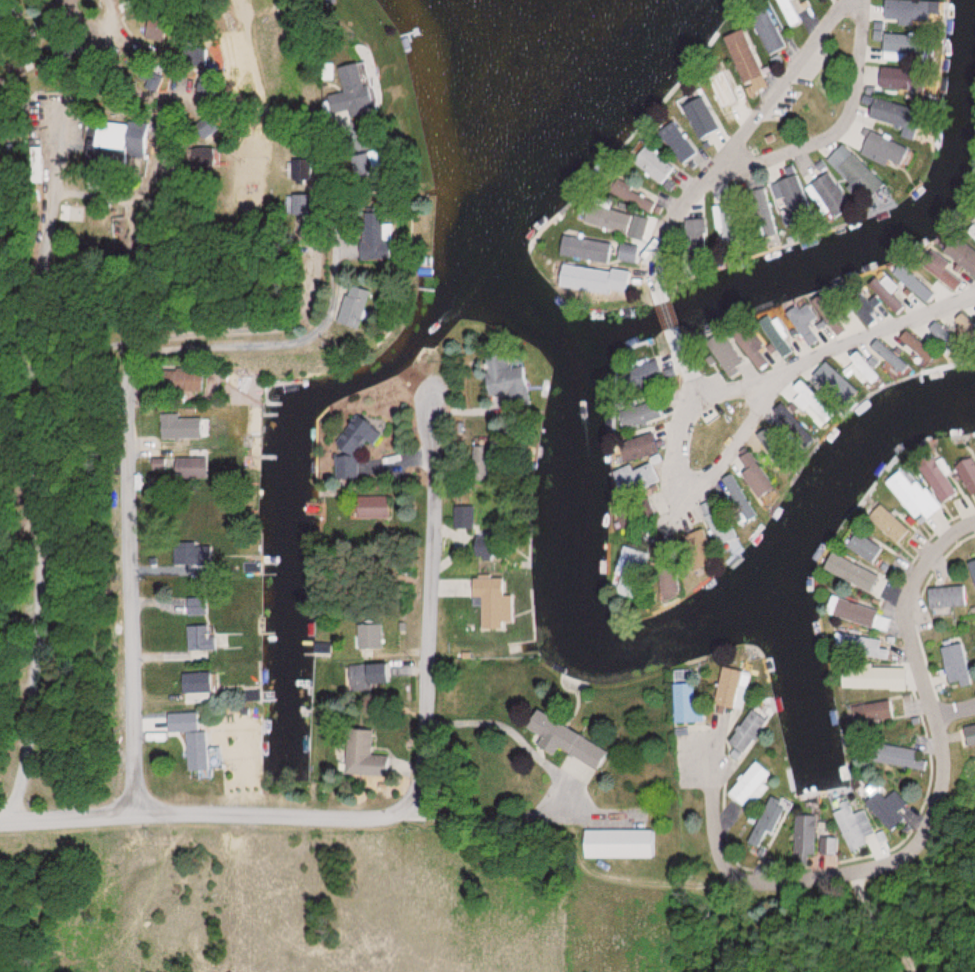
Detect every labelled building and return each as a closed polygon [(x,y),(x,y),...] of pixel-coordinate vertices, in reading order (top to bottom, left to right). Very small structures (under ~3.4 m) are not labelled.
[(790,28),(802,22),(792,0),(777,0),(790,28)] [(764,54),(784,48),(771,6),(751,13),(764,54)] [(740,81),(761,74),(745,29),(724,36),(740,81)] [(384,112),(376,62),(351,66),(360,116),(384,112)] [(720,109),(738,103),(725,66),(707,73),(720,109)] [(105,143),(136,143),(136,151),(154,151),(154,122),(105,122),(105,143)] [(902,167),(912,149),(871,127),(861,145),(902,167)] [(320,183),(320,160),(296,160),(296,183),(320,183)] [(626,234),(631,213),(587,203),(582,224),(626,234)] [(383,242),(394,241),(393,218),(378,219),(379,237),(368,237),(369,258),(384,257),(383,242)] [(351,247),(354,258),(364,255),(361,245),(351,247)] [(581,295),(604,295),(604,274),(581,274),(581,295)] [(348,323),(371,329),(381,291),(358,285),(348,323)] [(809,322),(818,317),(809,301),(787,314),(806,347),(819,339),(809,322)] [(865,323),(873,318),(865,305),(857,310),(865,323)] [(791,335),(778,317),(772,322),(769,318),(759,324),(783,358),(792,352),(783,340),(791,335)] [(846,330),(839,318),(829,324),(836,335),(846,330)] [(753,331),(739,338),(753,370),(768,363),(753,331)] [(727,377),(743,367),(722,333),(706,344),(727,377)] [(505,359),(504,356),(477,361),(484,401),(537,392),(531,354),(505,359)] [(640,383),(641,364),(627,363),(627,383),(640,383)] [(793,387),(799,395),(794,398),(805,412),(817,403),(801,381),(793,387)] [(661,424),(660,403),(618,404),(619,425),(661,424)] [(165,439),(210,439),(210,415),(165,415),(165,439)] [(342,479),(362,479),(362,444),(385,444),(385,418),(367,418),(367,426),(351,426),(351,447),(356,447),(356,455),(342,455),(342,479)] [(616,449),(625,465),(658,446),(649,430),(616,449)] [(956,495),(932,453),(915,463),(939,504),(956,495)] [(971,495),(974,493),(974,467),(968,457),(952,468),(971,495)] [(215,481),(215,458),(176,458),(176,481),(215,481)] [(611,473),(622,497),(659,481),(651,462),(631,471),(629,465),(611,473)] [(886,482),(915,521),(937,505),(907,466),(886,482)] [(396,519),(396,496),(360,496),(360,519),(396,519)] [(895,544),(908,530),(880,503),(866,518),(895,544)] [(457,507),(457,529),(479,529),(479,507),(457,507)] [(882,547),(853,531),(844,548),(873,564),(882,547)] [(513,560),(513,545),(481,545),(481,560),(513,560)] [(830,573),(870,593),(879,576),(839,556),(830,573)] [(519,596),(512,596),(512,578),(479,578),(479,598),(490,598),(490,628),(519,628),(519,596)] [(215,598),(191,599),(192,617),(216,616),(215,598)] [(893,615),(830,598),(825,615),(888,632),(893,615)] [(225,652),(226,626),(197,625),(196,651),(225,652)] [(365,649),(389,649),(389,625),(365,625),(365,649)] [(832,652),(886,659),(889,641),(835,633),(832,652)] [(969,679),(964,643),(940,646),(944,683),(969,679)] [(349,691),(398,689),(398,664),(348,666),(349,691)] [(713,704),(741,710),(749,673),(721,667),(713,704)] [(844,687),(888,687),(888,670),(844,670),(844,687)] [(674,722),(703,722),(703,671),(673,671),(674,722)] [(222,673),(188,673),(188,694),(222,694),(222,673)] [(890,721),(890,703),(851,703),(851,721),(890,721)] [(567,746),(607,771),(618,753),(542,705),(530,724),(551,737),(547,744),(562,754),(567,746)] [(767,723),(753,710),(726,741),(740,753),(767,723)] [(217,732),(197,733),(196,714),(174,715),(175,734),(195,733),(197,771),(205,771),(206,781),(219,780),(217,732)] [(966,746),(974,744),(974,724),(962,727),(966,746)] [(380,730),(358,730),(358,775),(380,775),(380,730)] [(927,771),(929,762),(916,759),(917,750),(875,744),(872,762),(927,771)] [(770,774),(754,761),(728,794),(743,806),(770,774)] [(902,817),(896,811),(907,800),(896,790),(888,798),(878,789),(864,803),(890,829),(902,817)] [(751,845),(773,853),(791,802),(770,794),(751,845)] [(831,813),(850,849),(877,835),(858,799),(831,813)] [(811,836),(811,827),(803,827),(803,836),(811,836)] [(656,859),(655,831),(592,831),(592,859),(656,859)]
